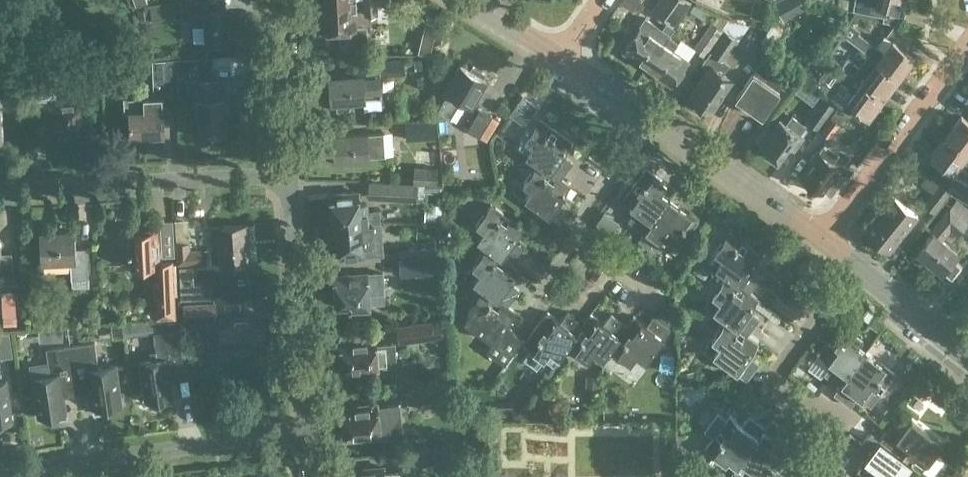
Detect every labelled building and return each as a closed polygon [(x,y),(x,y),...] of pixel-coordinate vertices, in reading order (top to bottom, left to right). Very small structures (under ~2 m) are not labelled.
[(177,3),(180,19),(204,17),(206,42),(228,41),(228,38),(230,38),(230,27),(227,27),(226,9),(208,10),(207,0),(198,0),(177,3)] [(321,16),(321,32),(339,31),(340,42),(365,41),(364,26),(356,26),(354,0),(350,0),(341,1),(326,1),(327,16),(321,16)] [(622,1),(634,9),(640,0),(622,0),(622,1)] [(772,1),(781,20),(805,8),(801,0),(774,0),(772,1)] [(875,4),(902,11),(905,0),(876,0),(875,4)] [(376,2),(364,3),(365,15),(377,14),(376,2)] [(675,28),(673,27),(679,18),(660,4),(653,14),(665,23),(662,28),(646,16),(638,27),(640,28),(623,52),(626,55),(627,58),(632,62),(635,61),(647,69),(656,57),(663,46),(669,37),(672,34),(671,34),(675,28)] [(722,30),(723,29),(729,21),(728,20),(719,13),(712,23),(713,24),(722,30)] [(731,16),(728,20),(729,21),(723,29),(726,31),(703,64),(709,69),(689,98),(692,101),(693,105),(699,109),(703,108),(711,114),(734,81),(723,74),(729,65),(724,62),(733,49),(739,41),(738,40),(749,25),(731,16)] [(774,21),(761,41),(769,46),(782,26),(774,21)] [(722,30),(713,24),(694,50),(704,57),(723,31),(722,30)] [(430,55),(435,37),(422,33),(417,52),(430,55)] [(679,44),(669,37),(663,46),(656,57),(647,69),(658,77),(659,81),(664,84),(668,84),(671,86),(689,61),(674,51),(679,44)] [(869,55),(875,47),(863,38),(858,45),(868,54),(869,55)] [(877,61),(899,78),(914,58),(892,41),(877,61)] [(858,67),(859,68),(854,75),(862,81),(884,98),(899,78),(877,61),(869,55),(868,54),(858,67)] [(779,92),(763,81),(774,65),(764,58),(736,99),(762,117),(779,92)] [(212,59),(177,60),(177,72),(178,72),(198,71),(198,81),(191,81),(192,106),(199,106),(200,134),(226,133),(225,99),(220,99),(219,80),(213,80),(212,59)] [(177,60),(153,61),(154,81),(178,80),(178,72),(177,72),(177,60)] [(380,76),(403,74),(402,60),(356,64),(357,75),(330,77),(332,103),(336,102),(337,110),(350,109),(349,101),(364,100),(364,97),(381,96),(380,76)] [(848,60),(842,66),(854,75),(859,68),(858,67),(848,60)] [(486,79),(461,64),(446,89),(450,91),(437,112),(450,120),(462,99),(471,104),(486,79)] [(854,75),(842,66),(837,73),(849,82),(854,75)] [(819,96),(827,88),(810,73),(802,82),(819,96)] [(884,98),(862,81),(847,102),(868,118),(884,98)] [(10,106),(9,94),(0,95),(0,106),(10,106)] [(130,112),(131,137),(164,135),(162,95),(124,97),(125,112),(130,112)] [(823,96),(806,121),(817,129),(835,104),(823,96)] [(525,124),(537,108),(523,98),(512,115),(525,124)] [(41,140),(45,144),(52,144),(57,139),(57,135),(77,134),(76,121),(82,121),(81,101),(53,103),(53,109),(39,110),(41,140)] [(172,104),(178,154),(191,153),(185,102),(172,104)] [(829,138),(839,125),(842,127),(851,115),(841,106),(831,119),(821,132),(829,138)] [(480,138),(493,116),(481,109),(468,130),(480,138)] [(946,137),(967,153),(967,121),(961,116),(946,137)] [(774,159),(777,161),(788,146),(794,150),(803,137),(800,135),(805,127),(792,117),(786,125),(780,120),(759,149),(763,151),(763,155),(770,159),(774,159)] [(562,156),(572,143),(539,120),(525,141),(533,146),(526,156),(537,165),(538,164),(560,180),(561,179),(572,163),(562,156)] [(435,139),(435,125),(406,125),(406,140),(435,139)] [(334,136),(335,160),(384,157),(383,133),(366,134),(334,136)] [(946,137),(930,157),(953,173),(962,161),(967,165),(967,153),(946,137)] [(817,193),(819,191),(822,193),(830,181),(832,183),(842,169),(841,169),(850,157),(840,150),(837,154),(824,145),(818,153),(816,152),(809,161),(811,163),(800,178),(810,185),(809,187),(817,193)] [(524,184),(531,190),(525,199),(559,224),(571,207),(561,200),(570,186),(561,179),(560,180),(538,164),(537,165),(524,184)] [(438,167),(414,166),(413,183),(437,184),(438,167)] [(687,173),(678,166),(673,173),(682,180),(687,173)] [(635,212),(628,222),(644,233),(669,199),(660,193),(666,185),(646,170),(622,202),(635,212)] [(947,189),(950,192),(967,202),(967,184),(956,177),(947,189)] [(939,183),(937,186),(931,194),(929,196),(922,205),(933,214),(950,192),(947,189),(939,183)] [(418,186),(390,185),(389,200),(417,201),(418,186)] [(367,205),(359,206),(358,193),(331,195),(333,226),(337,226),(338,228),(380,224),(380,211),(367,212),(367,205)] [(864,231),(890,252),(918,217),(892,197),(864,231)] [(699,221),(669,199),(644,233),(644,234),(638,241),(655,254),(662,244),(675,254),(699,221)] [(961,267),(952,260),(957,254),(941,240),(950,229),(958,235),(967,223),(967,208),(957,199),(950,207),(949,206),(947,209),(949,211),(931,232),(933,234),(917,252),(941,272),(951,280),(961,267)] [(477,241),(487,248),(511,266),(511,265),(524,249),(514,242),(523,229),(491,205),(476,225),(484,231),(477,241)] [(605,213),(597,224),(615,236),(622,225),(605,213)] [(338,228),(340,259),(383,256),(380,224),(338,228)] [(250,264),(246,226),(211,229),(213,252),(220,251),(221,267),(250,264)] [(143,227),(122,228),(118,233),(118,244),(124,249),(129,249),(130,267),(148,266),(149,280),(154,280),(155,295),(149,296),(150,319),(176,317),(173,260),(158,261),(157,231),(143,232),(143,227)] [(70,261),(72,281),(88,280),(87,250),(74,250),(73,230),(40,232),(42,263),(70,261)] [(715,269),(726,277),(749,293),(761,277),(751,270),(761,257),(729,233),(714,253),(722,259),(715,269)] [(190,253),(189,244),(176,245),(178,266),(203,264),(202,252),(190,253)] [(519,271),(511,265),(511,266),(487,248),(472,268),(481,274),(474,283),(483,290),(483,289),(507,308),(508,307),(520,291),(510,284),(519,271)] [(400,252),(401,265),(432,263),(432,250),(400,252)] [(13,284),(12,256),(0,257),(0,285),(13,284)] [(433,275),(432,263),(401,265),(401,277),(433,275)] [(351,312),(369,312),(368,295),(384,295),(383,275),(335,277),(336,306),(348,306),(348,307),(351,307),(351,312)] [(726,277),(704,306),(726,322),(726,321),(747,337),(748,336),(759,320),(750,313),(759,300),(749,293),(726,277)] [(516,313),(508,307),(507,308),(483,289),(483,290),(468,310),(472,312),(465,321),(494,343),(487,353),(504,366),(523,340),(506,326),(516,313)] [(16,316),(15,291),(1,291),(3,316),(16,316)] [(215,320),(214,305),(184,307),(185,323),(208,321),(209,338),(220,337),(221,352),(266,349),(264,317),(215,320)] [(628,329),(612,351),(630,364),(636,357),(645,363),(670,330),(669,329),(675,312),(665,305),(655,318),(653,317),(646,327),(633,317),(626,327),(628,329)] [(559,360),(568,348),(567,348),(584,325),(583,325),(567,313),(560,323),(547,314),(524,346),(529,350),(524,359),(537,368),(543,360),(544,361),(550,353),(559,360)] [(590,315),(583,325),(584,325),(567,348),(568,348),(587,362),(593,355),(602,362),(611,350),(612,351),(628,329),(626,327),(610,316),(604,325),(590,315)] [(4,327),(17,326),(17,317),(4,317),(4,327)] [(152,323),(154,335),(157,361),(139,363),(145,403),(159,401),(160,406),(174,404),(171,378),(185,376),(177,321),(152,323)] [(749,357),(759,344),(748,336),(747,337),(726,321),(726,322),(705,349),(713,355),(713,356),(746,381),(759,364),(749,357)] [(442,323),(397,328),(399,344),(444,339),(442,323)] [(839,387),(840,387),(865,354),(865,353),(856,347),(862,339),(842,324),(818,356),(831,365),(823,375),(839,387)] [(360,377),(379,375),(396,373),(394,346),(376,348),(375,341),(340,344),(342,358),(339,358),(340,370),(343,370),(343,372),(360,370),(360,377)] [(71,347),(76,387),(77,391),(90,389),(94,416),(108,414),(108,409),(122,407),(116,367),(99,370),(95,344),(71,347)] [(77,391),(76,387),(71,347),(46,351),(50,377),(32,379),(38,419),(52,417),(53,422),(67,420),(63,393),(77,391)] [(851,407),(858,398),(871,407),(895,375),(865,353),(865,354),(840,387),(839,387),(834,395),(851,407)] [(674,356),(661,354),(659,370),(673,372),(674,356)] [(694,373),(681,374),(682,382),(695,381),(694,373)] [(598,380),(587,380),(587,390),(598,390),(598,380)] [(13,423),(7,383),(0,384),(0,425),(13,423)] [(406,391),(408,406),(452,400),(450,385),(406,391)] [(363,442),(380,440),(390,439),(387,409),(377,410),(377,406),(342,410),(345,438),(362,436),(363,442)] [(621,442),(639,440),(640,455),(662,453),(659,412),(619,415),(621,442)] [(742,427),(729,417),(728,419),(718,412),(704,431),(714,438),(705,450),(725,465),(728,461),(737,468),(740,464),(771,421),(765,429),(749,418),(742,427)] [(880,441),(870,434),(869,435),(921,473),(943,444),(911,420),(901,433),(891,426),(880,441)] [(737,468),(741,464),(758,476),(775,476),(794,453),(781,443),(788,434),(771,421),(740,464),(737,468)] [(857,471),(861,474),(865,476),(903,476),(911,466),(921,474),(921,473),(869,435),(857,451),(867,458),(857,471)] [(455,461),(453,445),(408,452),(411,468),(455,461)] [(806,446),(792,464),(801,471),(815,453),(806,446)] [(835,468),(843,458),(830,447),(821,457),(835,468)] [(402,474),(384,475),(383,468),(348,471),(348,476),(402,476),(402,474)]
